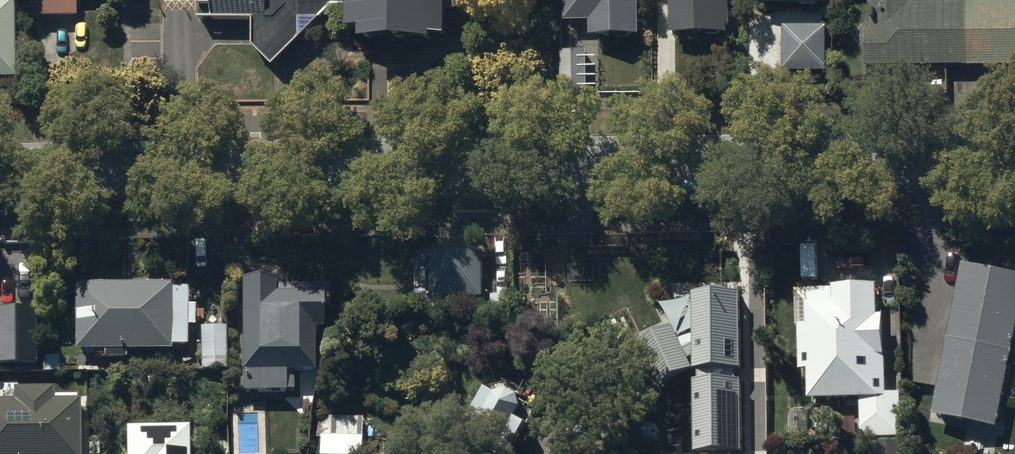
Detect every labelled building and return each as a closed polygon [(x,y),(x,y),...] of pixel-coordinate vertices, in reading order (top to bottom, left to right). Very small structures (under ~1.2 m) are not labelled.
[(34,21),(78,21),(78,0),(34,0),(34,21)] [(353,0),(203,0),(203,6),(215,6),(215,19),(257,19),(256,44),(257,47),(276,66),(303,39),(304,21),(323,22),(337,8),(353,8),(353,0)] [(353,8),(353,31),(366,31),(366,43),(438,43),(438,37),(450,38),(450,0),(353,0),(353,8)] [(641,0),(570,0),(570,28),(595,28),(595,41),(641,40),(641,0)] [(729,0),(673,0),(673,41),(729,40),(729,34),(733,34),(733,9),(730,9),(729,0)] [(831,0),(761,0),(761,11),(831,10),(831,0)] [(866,68),(1014,66),(1014,2),(911,3),(911,0),(869,0),(869,27),(866,27),(866,68)] [(16,6),(0,6),(0,84),(17,84),(16,6)] [(823,22),(781,23),(781,67),(824,66),(823,22)] [(588,90),(588,51),(562,51),(563,90),(588,90)] [(482,294),(482,249),(428,249),(429,295),(482,294)] [(1014,342),(1014,264),(1002,262),(1000,274),(963,266),(931,415),(997,430),(1014,342)] [(277,282),(243,283),(243,394),(287,394),(287,391),(294,391),(293,374),(315,374),(315,329),(323,329),(323,302),(330,302),(330,287),(277,287),(277,282)] [(172,285),(76,285),(76,352),(104,352),(104,361),(126,361),(126,352),(171,352),(171,348),(187,348),(187,329),(196,329),(196,307),(189,307),(189,290),(172,290),(172,285)] [(877,317),(877,287),(833,287),(833,291),(796,291),(796,328),(798,328),(799,370),(809,371),(809,399),(886,398),(883,317),(877,317)] [(692,450),(741,450),(738,289),(690,290),(692,367),(692,450)] [(0,305),(0,362),(37,362),(37,305),(0,305)] [(658,384),(692,367),(670,324),(635,342),(658,384)] [(226,371),(226,328),(201,328),(201,371),(226,371)] [(461,437),(493,453),(513,453),(528,426),(518,420),(522,412),(523,411),(523,410),(523,409),(523,408),(523,406),(523,405),(523,404),(522,403),(522,402),(522,401),(521,400),(521,399),(520,398),(519,397),(519,396),(518,396),(517,395),(516,394),(515,394),(514,393),(513,393),(512,392),(511,392),(510,392),(509,392),(508,392),(507,392),(506,392),(504,392),(503,392),(502,392),(501,393),(500,393),(499,394),(498,394),(488,388),(461,437)] [(80,400),(53,400),(53,389),(14,390),(14,401),(8,401),(8,392),(0,392),(0,453),(81,453),(80,400)] [(363,418),(316,417),(316,439),(320,439),(319,453),(362,453),(363,418)] [(189,429),(126,430),(127,453),(189,453),(189,429)]
